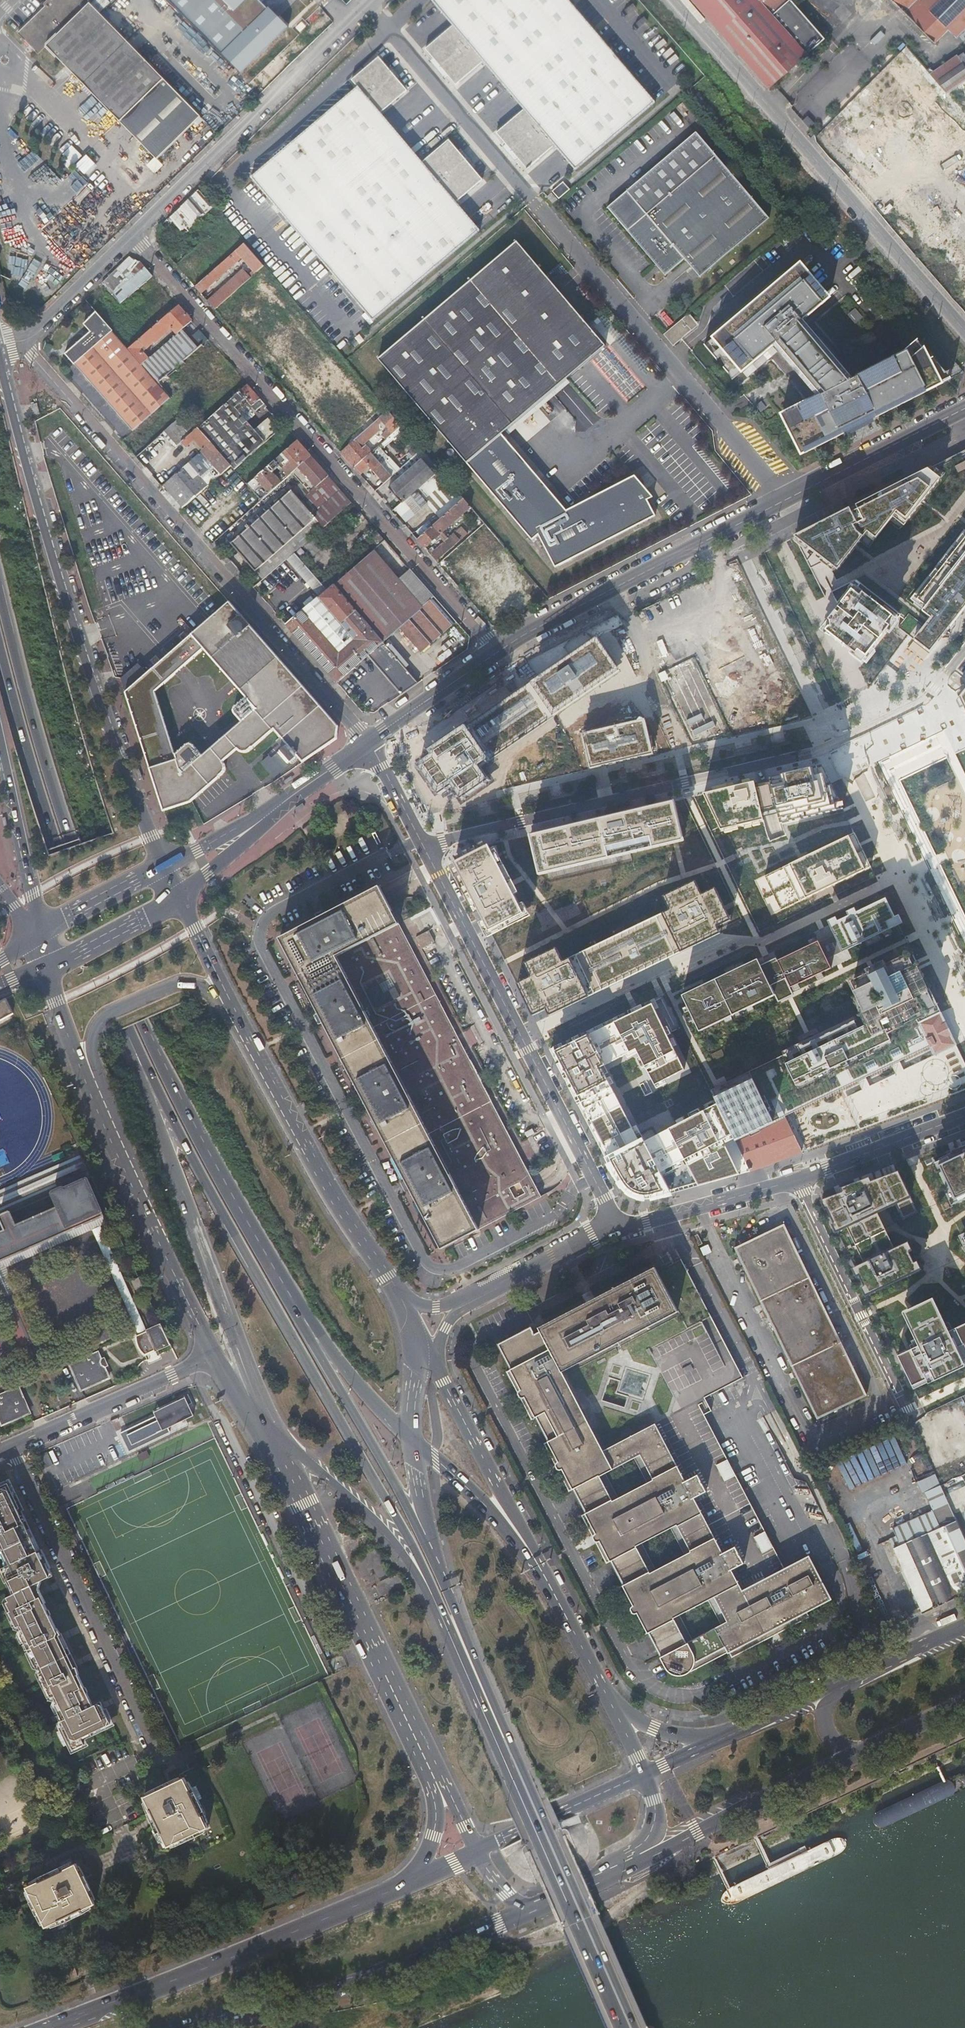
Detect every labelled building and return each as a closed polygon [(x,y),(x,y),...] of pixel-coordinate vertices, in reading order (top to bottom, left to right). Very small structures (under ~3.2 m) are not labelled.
[(41,4),(43,6),(18,31),(38,52),(45,45),(120,120),(158,158),(201,117),(89,2),(92,0),(45,0),(41,4)] [(242,75),(272,45),(288,29),(259,0),(168,0),(242,75)] [(424,49),(455,85),(483,62),(523,110),(496,133),(526,169),(554,146),(575,170),(655,102),(569,0),(432,0),(431,1),(452,26),(424,49)] [(357,87),(250,177),(372,321),(479,230),(456,202),(482,180),(448,139),(421,162),(380,113),(407,90),(378,57),(351,80),(357,87)] [(58,79),(68,87),(76,79),(66,70),(58,79)] [(702,139),(695,131),(607,207),(655,264),(665,275),(696,249),(711,268),(769,218),(702,139)] [(156,157),(148,166),(156,173),(164,165),(156,157)] [(551,191),(558,199),(569,189),(563,182),(551,191)] [(199,189),(157,229),(156,241),(163,249),(168,245),(163,240),(176,228),(179,232),(210,202),(199,189)] [(546,197),(552,203),(557,199),(551,193),(546,197)] [(788,230),(797,239),(802,235),(793,225),(788,230)] [(788,230),(787,229),(777,238),(786,249),(797,239),(788,230)] [(377,360),(466,464),(502,433),(506,430),(566,378),(605,345),(516,241),(481,272),(377,360)] [(253,274),(263,265),(244,243),(196,286),(201,293),(241,257),(252,269),(251,271),(253,274)] [(103,283),(108,289),(140,261),(137,257),(129,257),(119,268),(120,270),(118,272),(116,270),(103,283)] [(814,331),(804,320),(829,297),(801,264),(715,339),(740,367),(744,372),(775,345),(777,343),(820,398),(785,415),(802,449),(940,380),(924,348),(917,340),(907,349),(908,350),(855,377),(849,370),(846,365),(842,358),(835,348),(826,340),(822,336),(814,331)] [(145,266),(113,295),(120,303),(152,274),(145,266)] [(215,308),(251,275),(245,268),(208,301),(215,308)] [(182,327),(191,319),(178,304),(128,348),(142,363),(148,357),(140,348),(144,345),(146,347),(170,326),(176,333),(182,327)] [(855,308),(849,313),(856,321),(862,315),(855,308)] [(144,420),(172,396),(158,381),(142,363),(128,348),(115,333),(96,311),(85,323),(92,331),(95,335),(89,340),(86,336),(66,354),(75,364),(76,363),(134,430),(134,429),(137,427),(144,420)] [(615,323),(619,319),(613,312),(609,316),(615,323)] [(688,315),(664,336),(673,347),(692,331),(690,329),(696,324),(688,315)] [(167,373),(198,346),(182,327),(176,333),(148,357),(142,363),(158,381),(167,373)] [(92,331),(86,336),(89,340),(95,335),(92,331)] [(715,339),(706,347),(731,375),(740,367),(715,339)] [(780,351),(775,345),(744,372),(749,378),(780,351)] [(802,449),(785,415),(782,417),(801,455),(950,380),(924,348),(940,380),(802,449)] [(566,378),(506,430),(510,434),(570,383),(566,378)] [(263,401),(247,382),(219,407),(198,426),(211,441),(231,464),(233,466),(242,459),(244,457),(251,451),(252,450),(265,439),(254,427),(245,417),(235,406),(245,397),(252,405),(252,404),(256,408),(261,403),(263,401)] [(245,417),(256,408),(252,404),(252,405),(245,397),(235,406),(245,417)] [(37,412),(34,402),(28,403),(31,414),(37,412)] [(392,433),(400,425),(387,410),(341,452),(354,467),(370,452),(364,446),(362,448),(359,445),(361,443),(362,444),(379,429),(379,424),(382,421),(388,428),(382,434),(386,438),(392,433)] [(198,426),(185,411),(166,429),(178,443),(183,439),(198,426)] [(265,439),(279,427),(268,415),(254,427),(265,439)] [(413,457),(422,450),(400,425),(392,433),(413,457)] [(211,441),(198,426),(183,439),(187,444),(194,439),(203,448),(211,441)] [(530,465),(502,433),(466,464),(532,540),(539,535),(556,567),(657,515),(648,500),(655,496),(636,475),(569,510),(530,465)] [(310,454),(297,439),(256,475),(248,483),(254,490),(273,473),(272,472),(288,456),(290,459),(282,466),(288,473),(291,470),(310,454)] [(231,464),(211,441),(203,448),(190,460),(198,469),(210,459),(219,469),(213,475),(215,478),(231,464)] [(370,452),(354,467),(359,473),(368,465),(384,483),(392,477),(388,473),(396,467),(378,446),(370,452)] [(143,450),(140,459),(149,463),(152,454),(143,450)] [(437,478),(442,474),(422,450),(413,457),(395,474),(399,479),(421,460),(434,474),(437,478)] [(795,536),(825,598),(856,582),(859,584),(855,589),(861,594),(841,619),(848,624),(836,640),(853,653),(865,638),(868,641),(881,624),(884,627),(890,619),(895,623),(900,617),(905,620),(898,629),(930,653),(964,608),(964,451),(795,536)] [(348,498),(310,454),(291,470),(308,490),(300,498),(292,489),(250,525),(248,522),(245,524),(246,525),(234,535),(236,538),(231,541),(263,578),(301,545),(312,535),(321,528),(324,525),(332,518),(351,501),(348,498)] [(413,493),(434,474),(421,460),(399,479),(388,489),(401,504),(406,499),(413,493)] [(163,482),(183,505),(208,484),(189,461),(163,482)] [(421,492),(437,478),(434,474),(413,493),(416,496),(421,492)] [(442,516),(463,498),(442,474),(437,478),(421,492),(429,502),(442,516)] [(263,485),(268,491),(280,481),(274,475),(263,485)] [(417,512),(429,502),(421,492),(416,496),(409,503),(417,512)] [(409,503),(416,496),(413,493),(406,499),(409,503)] [(442,532),(470,507),(463,498),(442,516),(439,519),(431,526),(417,539),(424,548),(439,535),(445,542),(430,555),(437,562),(468,534),(462,527),(448,539),(442,532)] [(394,509),(398,513),(409,503),(406,499),(401,504),(394,509)] [(409,503),(398,513),(405,522),(417,512),(409,503)] [(439,519),(435,514),(427,522),(431,526),(439,519)] [(369,552),(356,564),(353,567),(334,583),(383,640),(400,625),(435,596),(411,569),(395,582),(369,552)] [(744,559),(739,561),(745,574),(751,571),(744,559)] [(337,683),(368,656),(400,693),(418,681),(334,583),(303,610),(302,610),(285,624),(337,683)] [(456,620),(435,596),(400,625),(421,650),(456,620)] [(169,653),(147,673),(138,681),(125,692),(150,770),(163,811),(191,802),(247,753),(275,729),(288,744),(271,758),(269,756),(262,762),(272,774),(279,767),(282,770),(298,756),(303,763),(337,740),(338,727),(229,601),(169,653)] [(593,641),(430,752),(433,757),(423,764),(442,792),(453,784),(460,795),(485,778),(476,765),(613,672),(593,641)] [(645,721),(583,735),(591,770),(653,755),(645,721)] [(543,744),(557,737),(553,729),(539,735),(543,744)] [(275,777),(282,770),(279,767),(272,774),(275,777)] [(823,767),(704,795),(722,832),(764,822),(762,814),(777,810),(781,825),(844,809),(823,767)] [(674,802),(531,835),(540,874),(684,840),(674,802)] [(871,867),(855,833),(765,876),(781,910),(871,867)] [(489,845),(455,862),(491,931),(524,914),(489,845)] [(673,911),(522,983),(537,1013),(548,1007),(550,1011),(719,930),(717,926),(728,920),(714,891),(702,896),(697,885),(667,899),(673,911)] [(443,1247),(474,1231),(333,958),(401,923),(401,922),(391,904),(382,886),(283,937),(386,1136),(443,1247)] [(886,899),(829,925),(834,936),(842,953),(899,926),(886,899)] [(525,1162),(401,923),(333,958),(474,1231),(542,1196),(538,1188),(536,1184),(532,1176),(525,1162)] [(421,934),(416,937),(422,948),(434,942),(428,930),(421,934)] [(834,936),(818,943),(826,960),(842,953),(834,936)] [(757,959),(681,995),(698,1031),(774,996),(777,1002),(793,995),(789,988),(830,969),(826,960),(818,943),(818,942),(777,961),(776,958),(760,966),(757,959)] [(913,954),(890,966),(891,969),(853,987),(868,1019),(711,1093),(718,1107),(748,1169),(800,1152),(783,1117),(859,1080),(867,1076),(893,1064),(901,1060),(928,1047),(933,1056),(905,1069),(923,1106),(964,1091),(964,1062),(930,989),(923,992),(916,978),(923,975),(913,954)] [(13,1013),(5,997),(0,1000),(0,1020),(13,1013)] [(688,1158),(702,1185),(749,1172),(748,1169),(718,1107),(643,1143),(605,1066),(640,1049),(658,1085),(688,1070),(655,1004),(554,1054),(591,1127),(618,1181),(621,1185),(624,1188),(627,1191),(631,1194),(639,1197),(646,1198),(650,1198),(655,1198),(666,1195),(656,1175),(688,1158)] [(862,1130),(923,1106),(905,1069),(901,1060),(893,1064),(898,1073),(871,1085),(867,1076),(859,1080),(864,1089),(846,1097),(862,1130)] [(535,1133),(532,1129),(525,1133),(527,1138),(535,1133)] [(937,1161),(958,1206),(964,1203),(964,1148),(937,1161)] [(80,1154),(0,1189),(0,1212),(8,1209),(12,1210),(53,1192),(54,1189),(63,1185),(66,1187),(87,1177),(90,1175),(86,1166),(83,1160),(80,1154)] [(824,1197),(839,1229),(848,1224),(865,1260),(855,1265),(868,1293),(919,1269),(905,1241),(895,1246),(879,1210),(897,1202),(904,1218),(919,1211),(900,1168),(824,1197)] [(87,1222),(97,1218),(104,1215),(87,1177),(66,1187),(63,1185),(54,1189),(53,1192),(12,1210),(8,1209),(0,1212),(0,1260),(87,1222)] [(146,1329),(97,1218),(87,1222),(138,1333),(146,1329)] [(783,1224),(734,1248),(817,1420),(865,1395),(783,1224)] [(691,1238),(696,1248),(701,1245),(696,1235),(691,1238)] [(681,1260),(655,1273),(677,1315),(560,1374),(600,1453),(654,1426),(683,1483),(695,1477),(704,1495),(691,1501),(719,1556),(734,1549),(744,1567),(729,1574),(738,1592),(782,1570),(703,1415),(710,1412),(703,1399),(741,1380),(681,1260)] [(655,1273),(653,1268),(536,1327),(538,1329),(560,1374),(677,1315),(655,1273)] [(145,1290),(138,1275),(130,1279),(137,1293),(145,1290)] [(897,1353),(912,1385),(964,1360),(964,1321),(949,1329),(932,1295),(902,1309),(918,1343),(897,1353)] [(161,1323),(146,1329),(138,1333),(136,1334),(136,1338),(136,1340),(137,1345),(140,1349),(143,1353),(170,1342),(161,1323)] [(599,1563),(605,1560),(617,1585),(611,1588),(636,1636),(642,1633),(660,1669),(665,1674),(670,1676),(678,1675),(723,1652),(727,1660),(805,1620),(802,1613),(825,1601),(804,1559),(782,1570),(738,1592),(729,1574),(744,1567),(734,1549),(719,1556),(691,1501),(704,1495),(695,1477),(683,1483),(654,1426),(600,1453),(560,1374),(538,1329),(531,1332),(528,1326),(496,1342),(508,1367),(502,1370),(527,1418),(533,1415),(545,1440),(538,1443),(562,1491),(569,1488),(581,1512),(575,1515),(599,1563)] [(97,1351),(70,1363),(81,1388),(109,1377),(97,1351)] [(17,1386),(0,1394),(0,1420),(1,1423),(29,1412),(17,1386)] [(194,1415),(186,1398),(159,1410),(161,1415),(121,1432),(129,1450),(171,1432),(169,1426),(194,1415)] [(1,1568),(0,1568),(0,1589),(4,1598),(0,1599),(0,1613),(1,1614),(0,1614),(0,1616),(52,1732),(50,1733),(63,1761),(79,1754),(76,1749),(107,1735),(100,1720),(91,1723),(38,1606),(39,1606),(32,1591),(34,1584),(46,1579),(5,1484),(0,1486),(0,1566),(1,1568)] [(912,1518),(919,1534),(954,1519),(939,1486),(925,1492),(932,1509),(912,1518)] [(920,1614),(964,1593),(964,1543),(954,1519),(919,1534),(899,1543),(896,1535),(888,1539),(920,1614)] [(376,1550),(368,1552),(371,1561),(379,1558),(376,1550)] [(906,1618),(917,1614),(914,1607),(903,1611),(906,1618)] [(183,1775),(144,1795),(160,1826),(154,1829),(160,1842),(167,1838),(170,1844),(208,1825),(195,1799),(202,1795),(196,1783),(189,1787),(183,1775)] [(736,1904),(836,1858),(843,1853),(847,1847),(847,1842),(844,1839),(836,1840),(829,1843),(729,1889),(725,1893),(723,1898),(722,1903),(725,1904),(730,1905),(736,1904)] [(750,1843),(713,1856),(715,1862),(725,1858),(726,1858),(736,1854),(739,1863),(751,1859),(750,1857),(754,1855),(750,1843)] [(78,1861),(28,1885),(47,1926),(98,1901),(78,1861)]
